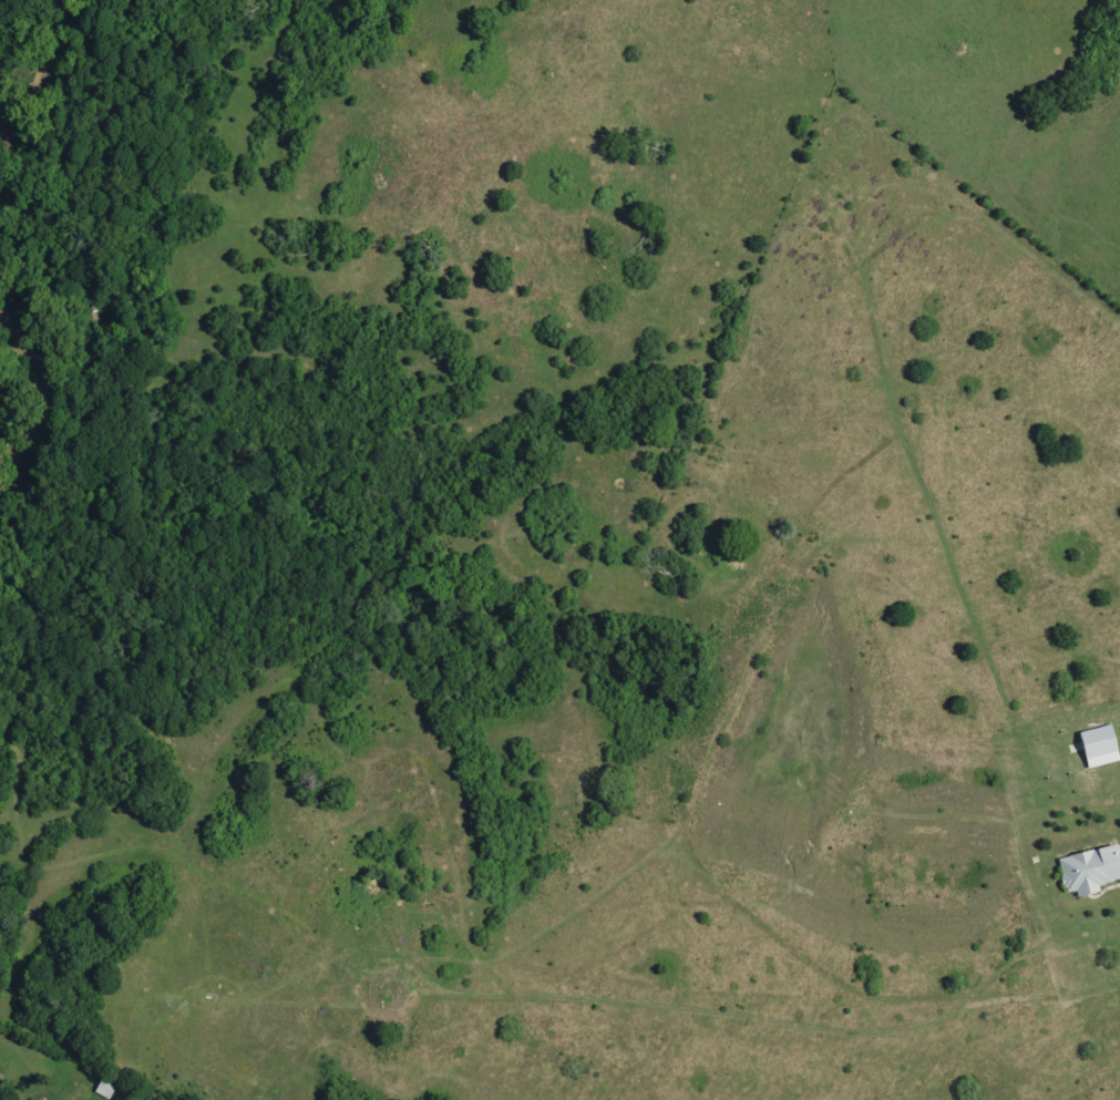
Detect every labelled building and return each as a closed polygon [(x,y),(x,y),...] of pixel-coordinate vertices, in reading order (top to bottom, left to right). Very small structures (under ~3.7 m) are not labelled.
[(1114,727),(1082,735),(1091,771),(1119,764),(1119,753),(1114,727)] [(1119,847),(1060,861),(1068,896),(1078,894),(1080,900),(1103,894),(1101,888),(1119,883),(1119,848),(1119,847)] [(104,1080),(97,1094),(108,1099),(112,1099),(119,1089),(104,1080)]
